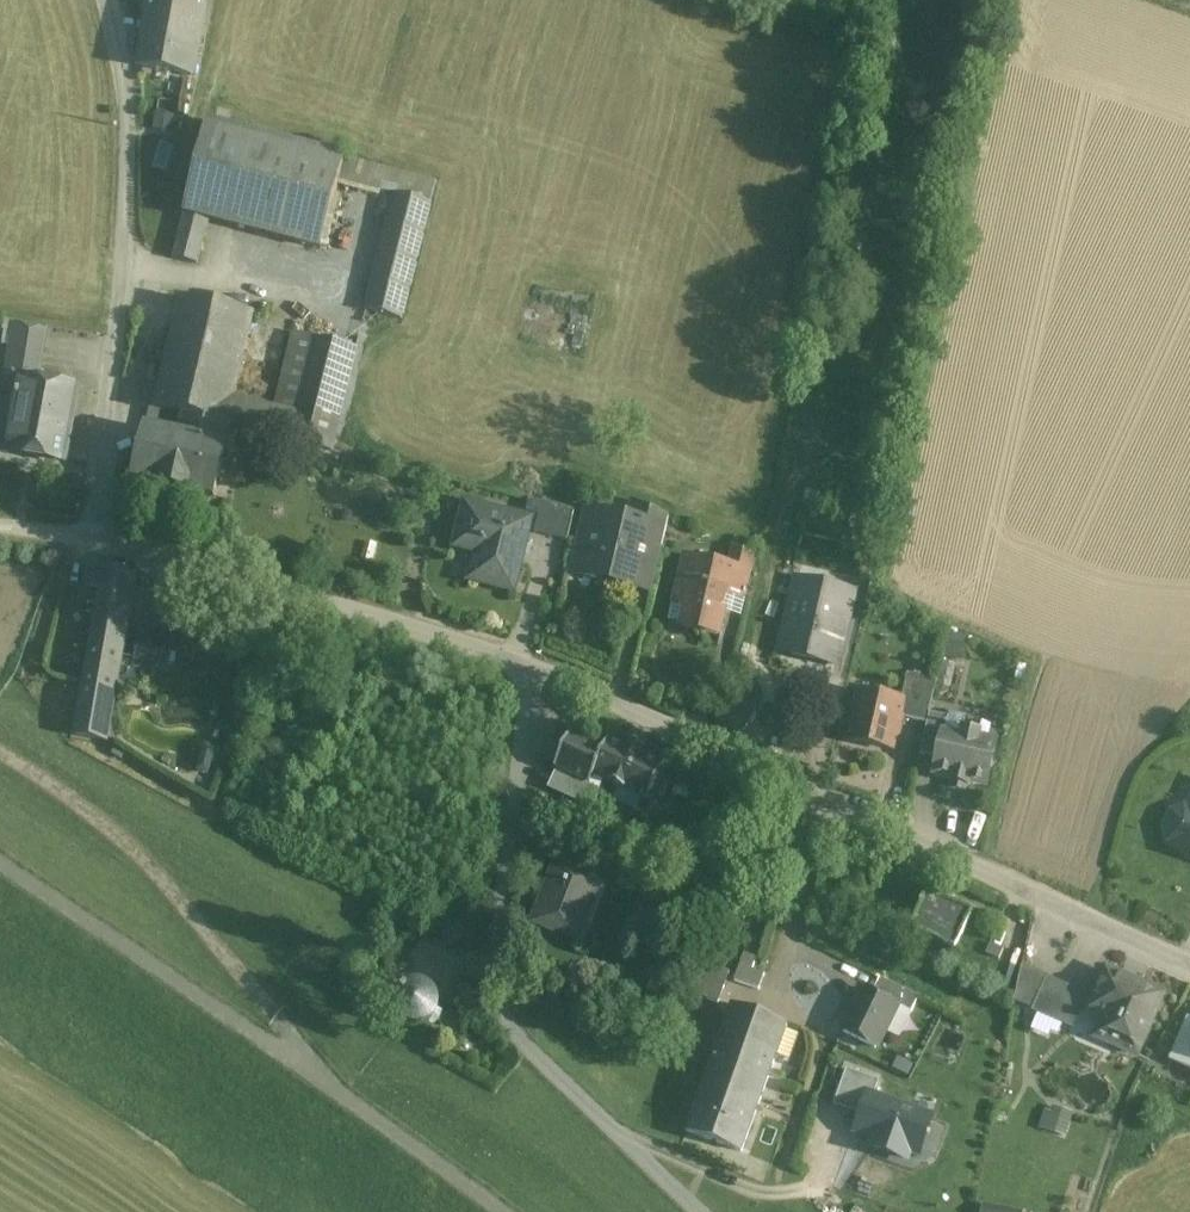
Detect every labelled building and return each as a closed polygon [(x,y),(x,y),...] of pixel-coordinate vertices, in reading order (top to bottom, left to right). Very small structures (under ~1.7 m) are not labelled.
[(142,16),(144,16),(134,67),(189,78),(193,55),(195,56),(205,0),(145,0),(142,16)] [(209,126),(184,217),(208,223),(321,257),(345,163),(209,126)] [(391,198),(360,315),(403,326),(434,209),(391,198)] [(199,259),(208,223),(184,217),(175,252),(199,259)] [(180,301),(153,416),(180,422),(219,431),(226,433),(229,422),(252,317),(180,301)] [(0,394),(18,397),(21,378),(38,381),(47,331),(13,326),(0,394)] [(278,421),(273,444),(332,457),(357,352),(293,337),(291,344),(296,346),(278,421)] [(38,381),(21,378),(18,397),(8,452),(65,462),(78,388),(38,381)] [(8,452),(18,397),(0,394),(0,397),(0,450),(8,452)] [(229,422),(226,433),(273,444),(278,421),(235,411),(232,423),(229,422)] [(148,438),(174,444),(180,422),(153,416),(148,438)] [(219,431),(180,422),(174,444),(214,453),(219,431)] [(148,438),(145,437),(134,486),(163,493),(163,496),(186,501),(187,498),(213,504),(223,456),(214,453),(174,444),(148,438)] [(644,525),(639,546),(661,552),(669,519),(634,502),(628,522),(644,525)] [(574,514),(529,503),(527,515),(539,519),(534,536),(567,545),(574,514)] [(466,506),(455,549),(479,554),(472,581),(513,591),(530,522),(466,506)] [(628,522),(590,512),(586,528),(591,529),(588,543),(582,542),(575,576),(596,581),(598,575),(631,582),(639,546),(644,525),(628,522)] [(732,570),(727,596),(745,600),(755,559),(732,548),(727,569),(732,570)] [(727,569),(685,560),(677,603),(688,605),(682,627),(718,636),(727,596),(732,570),(727,569)] [(138,574),(86,564),(82,586),(100,589),(74,733),(107,739),(138,574)] [(851,598),(797,586),(784,647),(837,660),(851,598)] [(946,656),(964,657),(966,634),(947,632),(946,656)] [(174,640),(138,634),(133,662),(169,668),(174,640)] [(904,699),(899,719),(927,725),(929,714),(936,683),(907,676),(902,699),(904,699)] [(860,694),(849,741),(891,751),(899,719),(904,699),(902,699),(885,695),(884,700),(860,694)] [(728,699),(722,712),(750,724),(756,711),(728,699)] [(744,737),(750,724),(722,712),(717,724),(744,737)] [(945,733),(949,718),(929,714),(927,725),(920,756),(938,760),(944,733),(945,733)] [(949,718),(945,733),(962,737),(963,732),(966,718),(950,714),(949,718)] [(938,760),(935,774),(951,778),(951,781),(968,785),(969,781),(985,785),(995,743),(978,740),(979,735),(963,732),(962,737),(945,733),(944,733),(938,760)] [(591,775),(603,750),(570,734),(554,768),(556,770),(589,785),(589,784),(593,776),(591,775)] [(593,776),(647,802),(651,795),(661,799),(670,779),(661,774),(664,767),(643,758),(647,752),(628,743),(625,749),(607,741),(603,750),(591,775),(593,776)] [(196,767),(211,774),(222,749),(207,742),(196,767)] [(591,809),(600,789),(589,784),(589,785),(556,770),(547,789),(591,809)] [(1188,812),(1183,810),(1172,816),(1166,829),(1170,841),(1189,850),(1189,808),(1188,812)] [(610,858),(604,873),(633,884),(638,869),(610,858)] [(603,880),(558,862),(535,923),(580,941),(580,938),(574,936),(586,906),(592,908),(603,880)] [(910,931),(955,950),(972,913),(927,893),(910,931)] [(466,921),(441,929),(447,947),(473,938),(466,921)] [(990,944),(986,954),(999,960),(1003,950),(990,944)] [(742,955),(737,968),(749,973),(754,959),(742,955)] [(731,972),(700,960),(689,991),(720,1002),(731,972)] [(737,968),(732,982),(757,991),(762,978),(749,973),(737,968)] [(1032,1002),(1043,979),(1021,969),(1014,1002),(1026,1007),(1027,1005),(1032,1002)] [(1138,1057),(1163,998),(1107,973),(1090,1011),(1119,1024),(1117,1028),(1119,1029),(1113,1045),(1138,1057)] [(880,979),(873,994),(896,1005),(912,1013),(919,998),(880,979)] [(1071,1028),(1085,997),(1048,980),(1034,1011),(1071,1028)] [(399,1016),(403,1024),(409,1029),(417,1032),(425,1031),(433,1028),(439,1022),(442,1013),(442,1003),(437,995),(430,989),(421,987),(411,989),(404,993),(400,1000),(398,1008),(399,1016)] [(864,989),(843,1032),(875,1048),(896,1005),(873,994),(864,989)] [(733,1005),(713,1061),(731,1067),(727,1079),(738,1084),(735,1094),(760,1103),(788,1025),(733,1005)] [(1177,1046),(1171,1060),(1189,1068),(1189,1052),(1177,1046)] [(742,1153),(760,1103),(735,1094),(738,1084),(727,1079),(731,1067),(713,1061),(687,1132),(742,1153)] [(879,1082),(846,1070),(833,1106),(861,1117),(869,1096),(873,1098),(879,1082)] [(932,1119),(873,1098),(869,1096),(861,1117),(856,1132),(877,1140),(875,1146),(874,1146),(873,1148),(903,1159),(904,1157),(903,1157),(907,1145),(920,1150),(932,1119)] [(1064,1133),(1073,1110),(1048,1101),(1040,1124),(1064,1133)]
